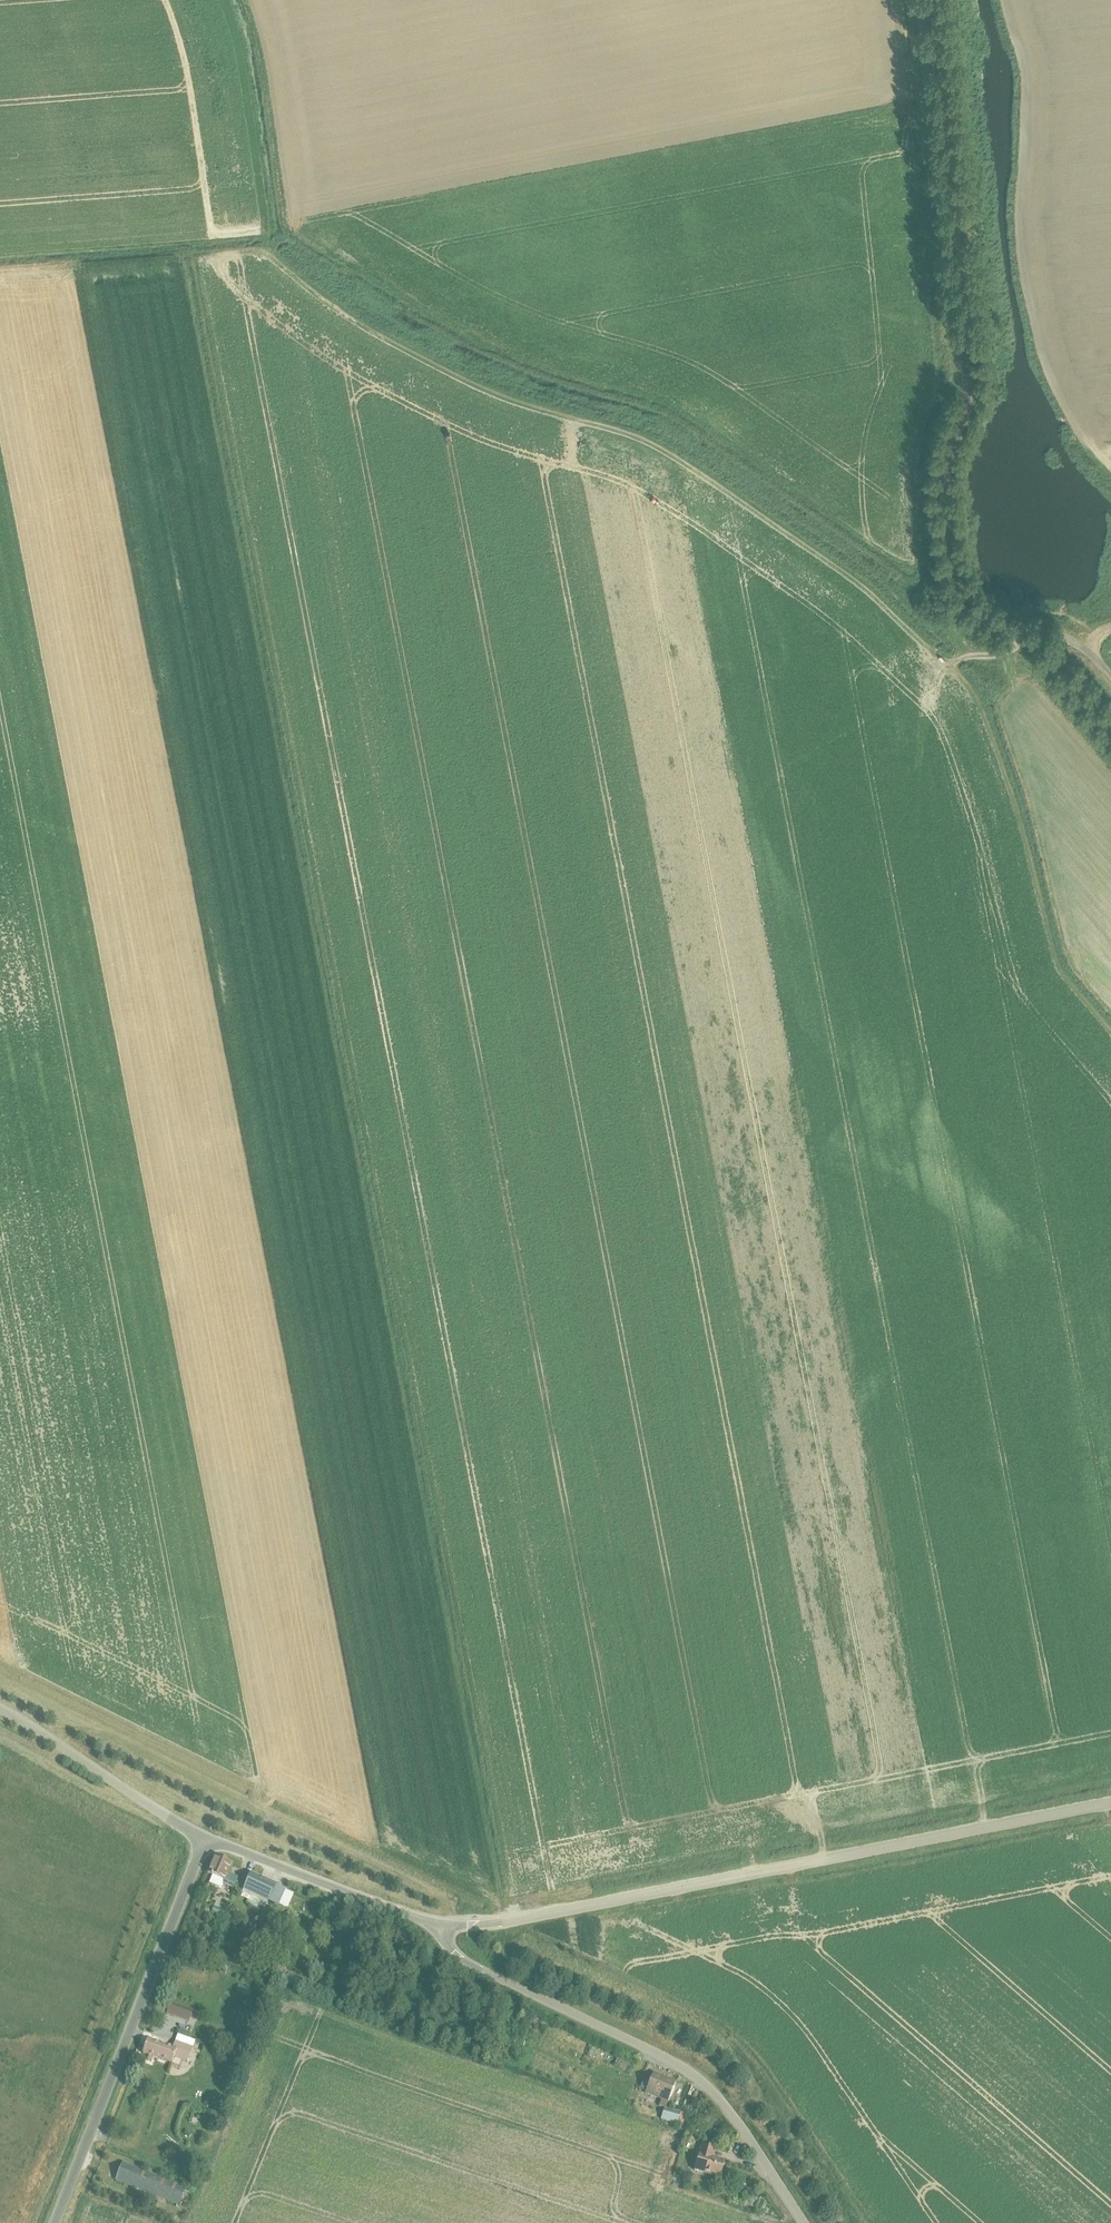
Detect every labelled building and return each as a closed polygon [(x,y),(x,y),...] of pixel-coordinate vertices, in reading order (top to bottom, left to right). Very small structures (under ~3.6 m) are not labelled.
[(215,1857),(208,1873),(213,1875),(209,1884),(221,1889),(222,1885),(233,1889),(238,1878),(227,1873),(231,1864),(215,1857)] [(243,1889),(260,1897),(257,1903),(265,1906),(268,1901),(277,1905),(285,1888),(250,1873),(243,1889)] [(199,1902),(205,1904),(209,1895),(203,1893),(199,1902)] [(214,1907),(211,1915),(229,1922),(232,1915),(225,1912),(227,1907),(216,1902),(214,1907)] [(306,1938),(298,1935),(294,1945),(302,1948),(306,1938)] [(314,1967),(323,1972),(330,1956),(321,1952),(314,1967)] [(172,2003),(168,2014),(189,2022),(193,2011),(172,2003)] [(143,2052),(171,2063),(174,2057),(182,2060),(188,2046),(175,2041),(172,2048),(148,2039),(143,2052)] [(620,2058),(616,2065),(626,2070),(630,2063),(620,2058)] [(664,2108),(661,2119),(683,2126),(686,2114),(681,2113),(681,2112),(666,2108),(676,2083),(653,2074),(645,2093),(662,2099),(659,2106),(664,2108)] [(694,2171),(719,2179),(725,2161),(713,2158),(716,2149),(701,2145),(694,2171)] [(179,2204),(184,2191),(195,2196),(199,2186),(192,2183),(190,2189),(123,2163),(117,2180),(179,2204)]
